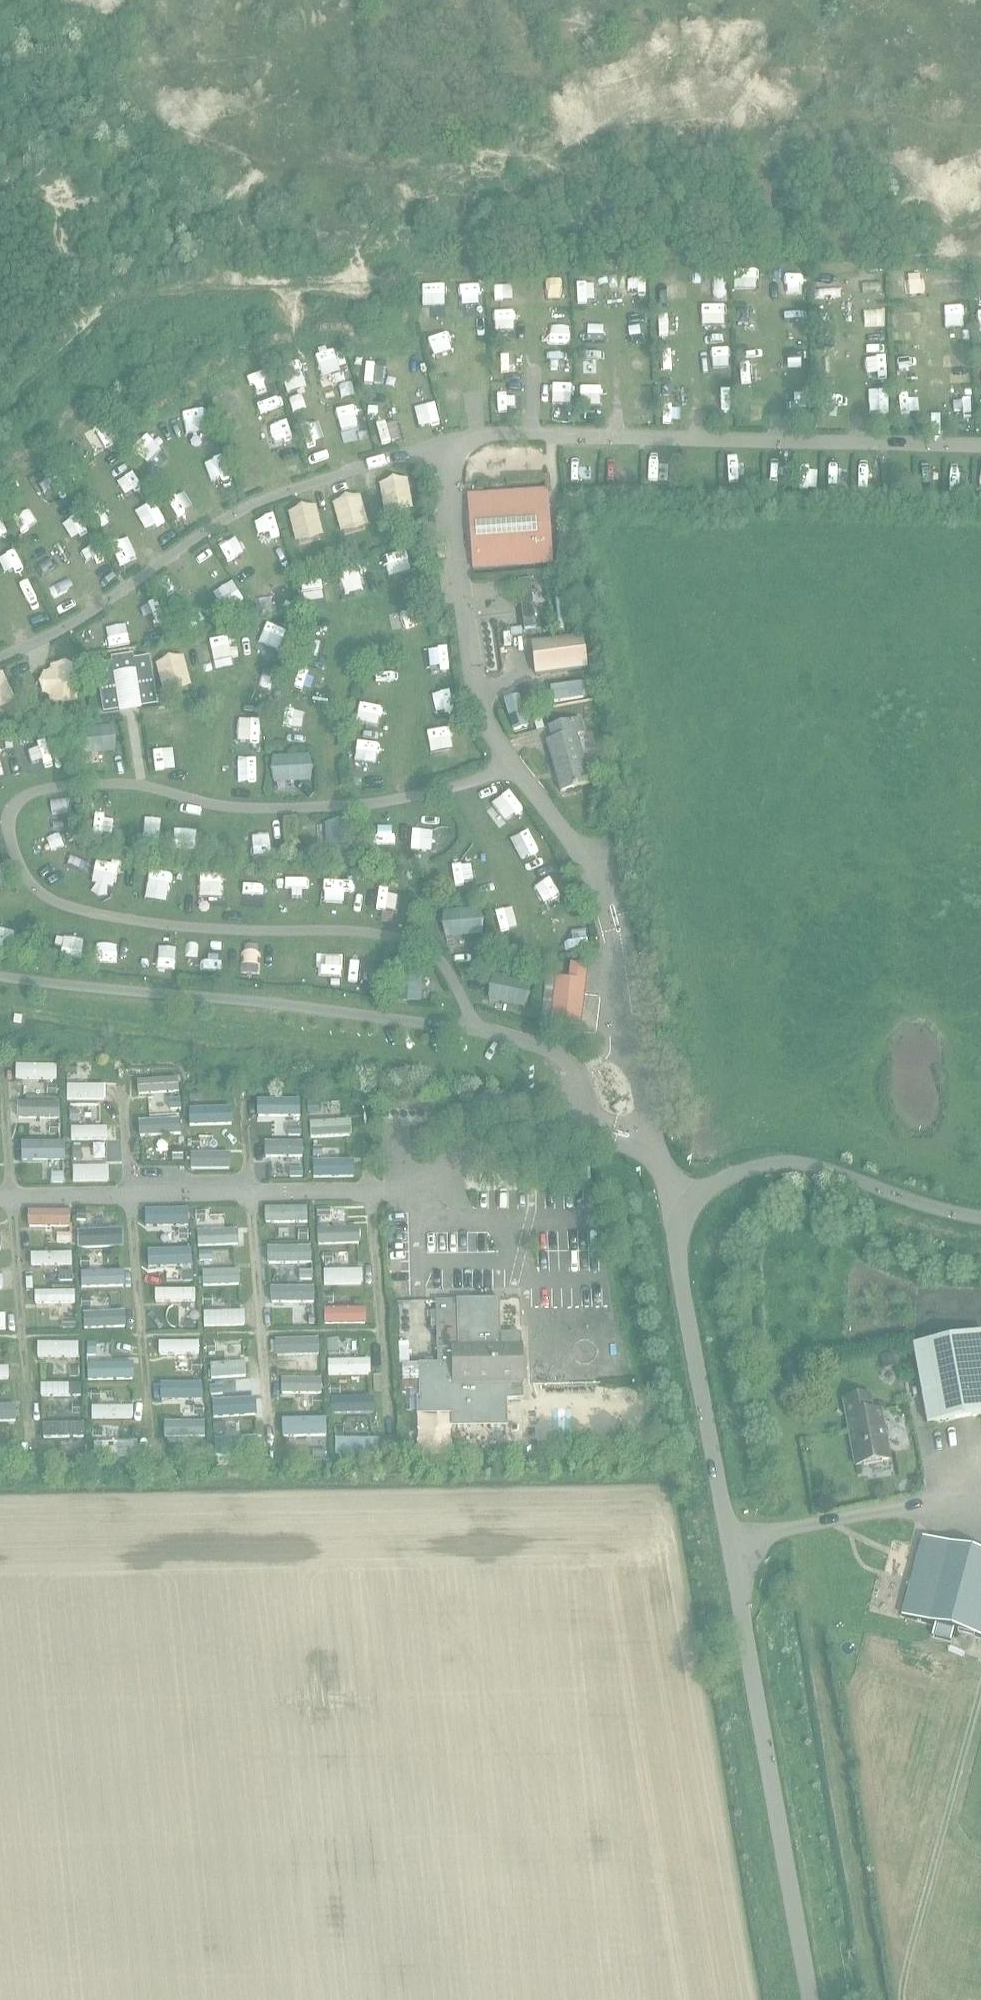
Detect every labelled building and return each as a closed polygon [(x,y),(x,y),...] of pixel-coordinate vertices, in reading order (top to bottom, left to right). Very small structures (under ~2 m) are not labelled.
[(478,566),(546,560),(541,497),(473,503),(478,566)] [(531,644),(535,676),(585,669),(581,637),(531,644)] [(98,666),(105,704),(155,694),(147,656),(98,666)] [(574,735),(582,732),(578,719),(548,728),(552,741),(545,743),(560,792),(588,784),(574,735)] [(95,772),(90,727),(77,729),(83,773),(95,772)] [(274,750),(277,795),(289,794),(287,750),(274,750)] [(333,818),(335,862),(347,862),(345,817),(333,818)] [(434,916),(435,928),(479,924),(479,912),(434,916)] [(398,1002),(411,1003),(413,959),(401,958),(398,1002)] [(551,1023),(580,1026),(587,967),(571,965),(569,981),(556,979),(551,1023)] [(491,993),(525,1000),(529,986),(495,978),(491,993)] [(56,1064),(16,1064),(15,1078),(56,1079),(56,1064)] [(177,1091),(177,1079),(141,1081),(142,1094),(177,1091)] [(67,1085),(67,1099),(104,1099),(104,1085),(67,1085)] [(258,1100),(258,1115),(300,1114),(300,1100),(258,1100)] [(17,1102),(17,1118),(59,1119),(59,1102),(17,1102)] [(230,1124),(230,1112),(189,1113),(189,1125),(230,1124)] [(180,1118),(142,1120),(143,1135),(180,1133),(180,1118)] [(349,1136),(348,1122),(310,1123),(310,1138),(349,1136)] [(71,1139),(107,1139),(107,1126),(71,1127),(71,1139)] [(302,1141),(266,1142),(266,1154),(302,1154),(302,1141)] [(22,1142),(22,1161),(65,1161),(65,1142),(22,1142)] [(191,1153),(191,1168),(227,1169),(227,1153),(191,1153)] [(313,1161),(314,1177),(348,1176),(348,1161),(313,1161)] [(109,1165),(73,1166),(73,1180),(108,1180),(109,1165)] [(265,1223),(308,1222),(307,1207),(264,1207),(265,1223)] [(70,1226),(70,1210),(28,1209),(28,1226),(70,1226)] [(146,1223),(188,1223),(188,1210),(145,1211),(146,1223)] [(360,1243),(359,1227),(317,1229),(318,1245),(360,1243)] [(77,1231),(78,1248),(123,1247),(122,1229),(77,1231)] [(238,1233),(198,1233),(197,1246),(239,1245),(238,1233)] [(268,1264),(311,1263),(311,1247),(268,1247),(268,1264)] [(155,1250),(156,1265),(192,1264),(191,1249),(155,1250)] [(31,1265),(72,1264),(71,1252),(31,1252),(31,1265)] [(203,1286),(240,1285),(239,1269),(202,1270),(203,1286)] [(362,1269),(324,1269),(324,1284),(362,1284),(362,1269)] [(82,1287),(125,1286),(124,1271),(81,1272),(82,1287)] [(314,1299),(314,1287),(278,1286),(278,1299),(314,1299)] [(195,1301),(195,1289),(155,1288),(155,1301),(195,1301)] [(34,1291),(35,1303),(75,1302),(75,1290),(34,1291)] [(500,1334),(499,1299),(457,1300),(457,1301),(436,1301),(437,1363),(418,1364),(419,1412),(454,1411),(454,1424),(504,1423),(504,1400),(523,1399),(522,1385),(523,1385),(521,1344),(521,1333),(500,1334)] [(324,1324),(366,1323),(366,1308),(324,1308),(324,1324)] [(204,1311),(204,1326),(245,1325),(244,1310),(204,1311)] [(120,1315),(83,1316),(83,1328),(121,1328),(120,1315)] [(913,1345),(927,1424),(980,1414),(980,1332),(913,1345)] [(277,1339),(278,1352),(318,1350),(317,1338),(277,1339)] [(158,1354),(199,1353),(199,1341),(158,1341),(158,1354)] [(37,1342),(37,1356),(78,1357),(78,1342),(37,1342)] [(328,1360),(328,1375),(370,1374),(370,1359),(328,1360)] [(210,1363),(211,1378),(246,1376),(246,1361),(210,1363)] [(88,1380),(134,1379),(134,1363),(88,1363),(88,1380)] [(9,1379),(9,1366),(0,1367),(0,1379),(9,1379)] [(322,1391),(321,1378),(285,1378),(285,1391),(322,1391)] [(41,1383),(40,1396),(81,1395),(81,1383),(41,1383)] [(202,1397),(202,1383),(164,1383),(164,1397),(202,1397)] [(844,1399),(856,1465),(889,1459),(880,1409),(872,1411),(869,1395),(844,1399)] [(371,1400),(330,1400),(330,1413),(371,1413),(371,1400)] [(251,1415),(251,1402),(210,1403),(210,1415),(251,1415)] [(133,1418),(133,1406),(91,1406),(91,1419),(133,1418)] [(9,1407),(0,1407),(0,1421),(8,1421),(9,1407)] [(324,1433),(324,1418),(284,1418),(284,1434),(324,1433)] [(169,1422),(169,1434),(205,1434),(205,1422),(169,1422)] [(43,1423),(43,1438),(84,1437),(84,1423),(43,1423)] [(213,1455),(256,1453),(256,1437),(212,1439),(213,1455)] [(334,1440),(334,1452),(374,1452),(374,1440),(334,1440)] [(134,1442),(94,1443),(93,1456),(134,1456),(134,1442)] [(901,1616),(980,1637),(980,1553),(922,1537),(901,1616)]
